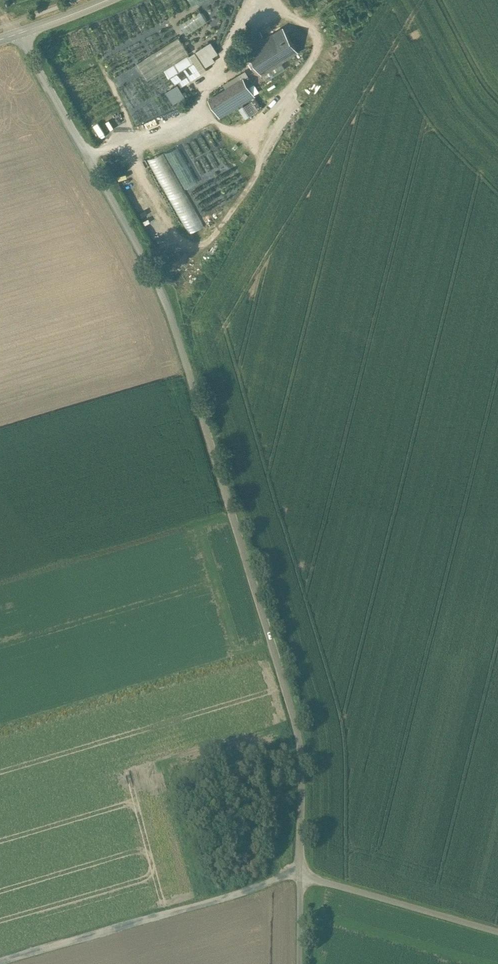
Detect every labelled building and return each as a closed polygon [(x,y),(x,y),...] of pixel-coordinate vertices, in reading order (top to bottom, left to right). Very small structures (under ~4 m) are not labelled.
[(204,12),(184,22),(188,30),(208,20),(204,12)] [(283,27),(264,39),(279,62),(297,51),(283,27)] [(279,62),(264,39),(247,49),(262,73),(279,62)] [(210,54),(201,60),(205,67),(215,61),(210,54)] [(249,77),(216,96),(224,110),(253,93),(249,87),(253,84),(249,77)] [(169,91),(176,103),(188,96),(181,84),(169,91)] [(149,159),(151,166),(170,159),(167,153),(149,159)] [(189,235),(205,227),(169,159),(153,167),(189,235)]
